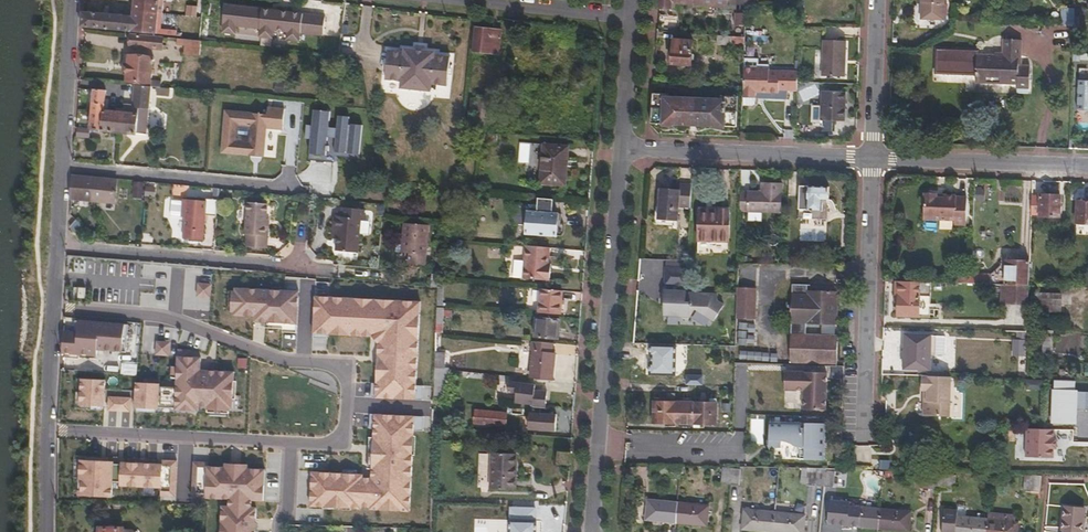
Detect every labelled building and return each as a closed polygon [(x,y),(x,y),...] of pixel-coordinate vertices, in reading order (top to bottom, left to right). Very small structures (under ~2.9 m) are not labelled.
[(158,0),(134,0),(132,16),(81,12),(80,27),(155,34),(158,0)] [(729,7),(729,8),(745,9),(745,0),(729,0),(729,7)] [(745,9),(757,9),(757,0),(745,0),(745,9)] [(921,18),(944,19),(945,0),(921,0),(921,18)] [(326,12),(224,3),(221,32),(245,34),(246,28),(260,29),(260,37),(304,41),(304,33),(324,35),(326,12)] [(1075,17),(1075,8),(1061,7),(1061,24),(1075,24),(1075,17)] [(1075,8),(1075,17),(1087,17),(1087,9),(1075,8)] [(736,25),(745,25),(745,13),(736,13),(736,25)] [(499,30),(475,27),(472,51),(498,54),(499,30)] [(825,37),(834,37),(834,28),(825,28),(825,37)] [(162,37),(130,34),(129,45),(162,49),(162,37)] [(745,36),(717,35),(717,44),(732,45),(733,42),(745,43),(745,36)] [(201,41),(182,39),(177,39),(176,45),(184,46),(184,54),(200,55),(201,41)] [(693,40),(674,39),(672,63),(691,65),(693,40)] [(977,49),(937,48),(936,71),(976,73),(975,81),(1017,83),(1017,87),(1029,88),(1030,66),(1017,65),(1018,56),(1020,56),(1021,39),(1003,39),(1002,55),(978,53),(977,49)] [(845,41),(824,41),(823,75),(844,76),(845,41)] [(447,85),(450,56),(434,55),(434,50),(405,47),(404,52),(388,50),(385,79),(401,81),(401,88),(430,90),(431,84),(447,85)] [(149,83),(150,79),(152,59),(128,56),(125,80),(149,83)] [(744,68),(743,87),(743,105),(754,106),(756,103),(756,93),(780,93),(780,91),(798,91),(799,73),(770,72),(770,69),(744,68)] [(149,86),(150,87),(166,88),(167,81),(150,79),(149,83),(149,86)] [(276,81),(274,91),(283,92),(284,82),(276,81)] [(149,86),(134,85),(133,106),(124,106),(124,109),(117,109),(117,111),(120,112),(148,115),(150,87),(149,86)] [(105,91),(93,89),(91,109),(104,110),(104,104),(105,91)] [(845,91),(823,90),(823,119),(844,120),(845,91)] [(669,92),(653,92),(650,124),(737,127),(738,95),(721,95),(721,99),(669,97),(669,92)] [(334,150),(360,152),(362,122),(349,121),(350,114),(338,113),(337,125),(330,124),(331,108),(314,106),(312,122),(307,122),(305,137),(310,137),(309,152),(326,153),(327,136),(336,137),(334,150)] [(104,110),(91,109),(89,128),(89,129),(101,130),(104,110)] [(104,110),(101,130),(118,132),(120,112),(117,111),(113,111),(104,110)] [(224,110),(222,153),(266,155),(267,128),(284,128),(284,113),(224,110)] [(120,112),(118,132),(146,134),(148,115),(120,112)] [(89,128),(76,128),(75,136),(88,137),(89,129),(89,128)] [(483,133),(482,141),(496,142),(497,134),(483,133)] [(568,146),(543,144),(540,183),(564,185),(568,146)] [(116,179),(72,175),(71,199),(114,202),(116,179)] [(143,183),(135,183),(134,196),(142,196),(143,183)] [(762,193),(740,192),(739,212),(781,213),(782,184),(762,183),(762,193)] [(808,186),(800,185),(799,209),(807,209),(807,211),(823,211),(823,200),(828,201),(828,188),(807,187),(808,186)] [(660,189),(658,225),(677,227),(679,190),(660,189)] [(964,224),(964,197),(953,197),(953,196),(941,195),(941,198),(934,198),(934,194),(922,193),(921,219),(952,220),(952,224),(964,224)] [(1039,200),(1030,200),(1030,214),(1059,216),(1059,195),(1039,195),(1039,200)] [(521,232),(526,233),(528,212),(546,213),(547,199),(533,198),(533,203),(529,203),(523,202),(518,202),(512,201),(507,201),(507,212),(510,221),(511,223),(521,224),(521,232)] [(205,226),(216,227),(218,199),(206,199),(205,201),(184,199),(182,217),(186,217),(184,239),(204,240),(205,226)] [(268,248),(270,235),(266,235),(268,219),(269,204),(249,202),(245,234),(247,234),(246,246),(268,248)] [(1077,202),(1076,222),(1087,222),(1087,202),(1077,202)] [(333,216),(333,229),(338,229),(337,238),(336,251),(358,252),(361,219),(363,219),(364,208),(342,207),(341,216),(333,216)] [(698,213),(697,239),(706,240),(728,240),(729,209),(719,209),(719,213),(698,213)] [(546,213),(528,212),(526,233),(554,235),(556,214),(546,213)] [(79,218),(71,224),(80,235),(88,229),(79,218)] [(403,224),(402,235),(405,235),(403,254),(408,254),(407,264),(425,265),(429,226),(403,224)] [(514,277),(523,278),(550,281),(551,270),(548,270),(548,263),(549,247),(526,245),(525,261),(515,260),(514,277)] [(989,274),(969,274),(969,283),(1009,284),(1028,285),(1029,261),(1007,260),(1006,264),(1000,264),(989,274)] [(969,283),(969,274),(956,273),(956,282),(969,283)] [(930,294),(930,281),(898,280),(898,302),(898,315),(918,316),(919,294),(930,294)] [(790,350),(837,352),(838,336),(835,335),(821,335),(806,334),(806,324),(821,324),(835,324),(837,291),(808,291),(808,285),(792,284),(790,350)] [(1008,302),(1027,302),(1028,285),(1009,284),(1008,302)] [(559,314),(561,291),(540,288),(538,313),(559,314)] [(737,288),(737,294),(735,344),(753,344),(756,289),(737,288)] [(717,293),(686,291),(664,290),(663,302),(667,302),(666,315),(679,315),(686,320),(694,309),(712,319),(722,305),(716,300),(717,293)] [(1060,294),(1035,293),(1034,310),(1059,311),(1060,294)] [(559,319),(536,317),(533,336),(557,338),(559,319)] [(75,333),(62,332),(60,353),(95,356),(96,349),(123,351),(125,325),(76,321),(75,333)] [(821,335),(835,335),(835,324),(821,324),(821,335)] [(1024,331),(1017,331),(1016,339),(1024,340),(1024,331)] [(904,351),(904,359),(904,367),(929,368),(929,354),(935,354),(935,335),(905,335),(904,351)] [(1050,336),(1043,336),(1042,354),(1049,353),(1050,336)] [(551,352),(552,342),(530,340),(530,350),(533,350),(530,377),(550,379),(553,352),(551,352)] [(766,412),(768,350),(738,349),(736,411),(766,412)] [(837,363),(837,352),(790,350),(790,361),(837,363)] [(445,352),(434,351),(433,365),(433,366),(444,367),(445,352)] [(801,408),(825,409),(826,369),(783,367),(783,389),(801,390),(801,408)] [(448,370),(434,369),(433,398),(444,399),(445,380),(447,380),(448,370)] [(950,376),(921,375),(921,390),(926,390),(926,401),(923,403),(923,412),(926,415),(949,415),(950,376)] [(1075,407),(1076,393),(1076,381),(1054,380),(1054,390),(1051,390),(1051,423),(1075,424),(1075,407)] [(534,385),(508,382),(507,391),(515,392),(514,402),(532,404),(531,407),(544,408),(546,392),(534,390),(534,385)] [(660,385),(660,393),(675,394),(675,385),(660,385)] [(1076,393),(1075,407),(1087,408),(1087,393),(1076,393)] [(716,402),(652,402),(651,422),(716,423),(716,402)] [(441,406),(433,405),(432,426),(439,426),(441,406)] [(504,426),(506,412),(474,409),(474,423),(504,426)] [(539,415),(527,414),(526,426),(549,429),(550,414),(540,413),(539,415)] [(824,459),(825,422),(767,420),(766,446),(780,446),(781,443),(803,443),(803,459),(824,459)] [(1026,426),(1025,456),(1055,457),(1056,427),(1026,426)] [(490,454),(479,453),(478,486),(490,487),(490,488),(514,489),(515,453),(491,452),(490,454)] [(568,464),(569,452),(557,452),(556,462),(568,464)] [(950,460),(938,458),(937,468),(949,469),(950,460)] [(670,468),(651,465),(649,475),(669,476),(670,468)] [(738,484),(740,466),(730,466),(730,468),(729,483),(738,484)] [(720,482),(729,483),(730,468),(722,467),(720,482)] [(805,483),(824,485),(825,470),(807,469),(805,483)] [(825,470),(824,485),(832,486),(834,471),(825,470)] [(937,488),(938,473),(929,472),(928,487),(937,488)] [(955,474),(938,473),(937,488),(954,489),(955,474)] [(1038,492),(1040,476),(1023,474),(1022,491),(1038,492)] [(645,518),(674,522),(676,503),(648,500),(645,518)] [(676,503),(674,522),(705,525),(707,506),(676,503)] [(847,524),(878,527),(879,508),(849,505),(847,524)] [(879,508),(878,527),(907,531),(909,511),(879,508)] [(771,531),(773,512),(743,509),(741,528),(771,531)] [(986,519),(956,516),(957,510),(944,509),(941,531),(985,531),(986,519)] [(773,512),(771,531),(782,531),(801,531),(803,515),(773,512)] [(985,531),(1015,531),(1017,522),(1013,522),(1013,515),(987,513),(986,519),(985,531)] [(513,516),(512,531),(534,531),(534,517),(513,516)] [(1059,521),(1058,531),(1077,531),(1078,523),(1059,521)]
